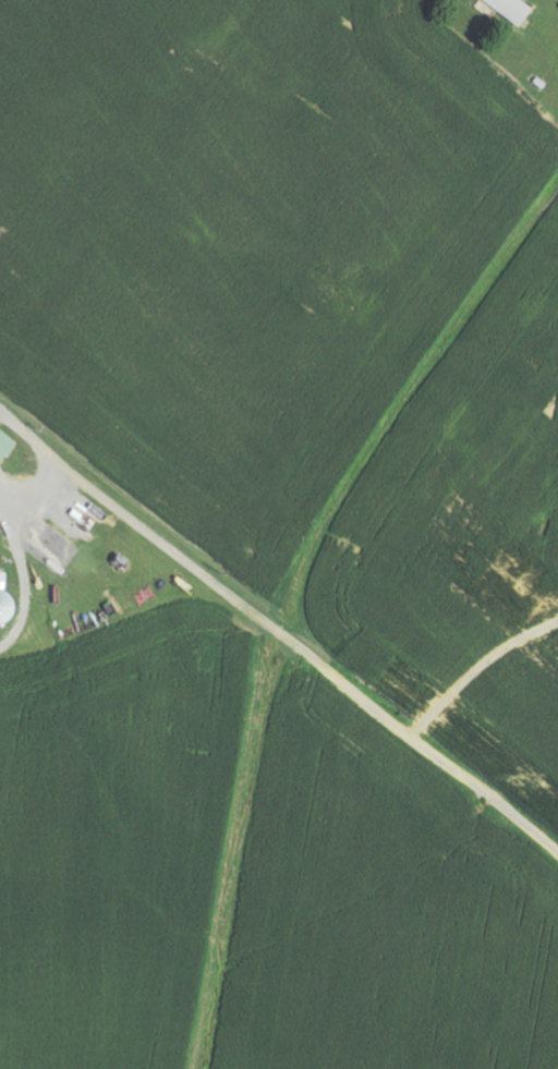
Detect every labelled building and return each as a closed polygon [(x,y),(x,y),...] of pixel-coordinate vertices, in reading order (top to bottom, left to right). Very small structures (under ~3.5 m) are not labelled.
[(523,0),(483,0),(522,27),(535,8),(523,0)] [(0,428),(0,463),(2,464),(18,444),(0,428)]
